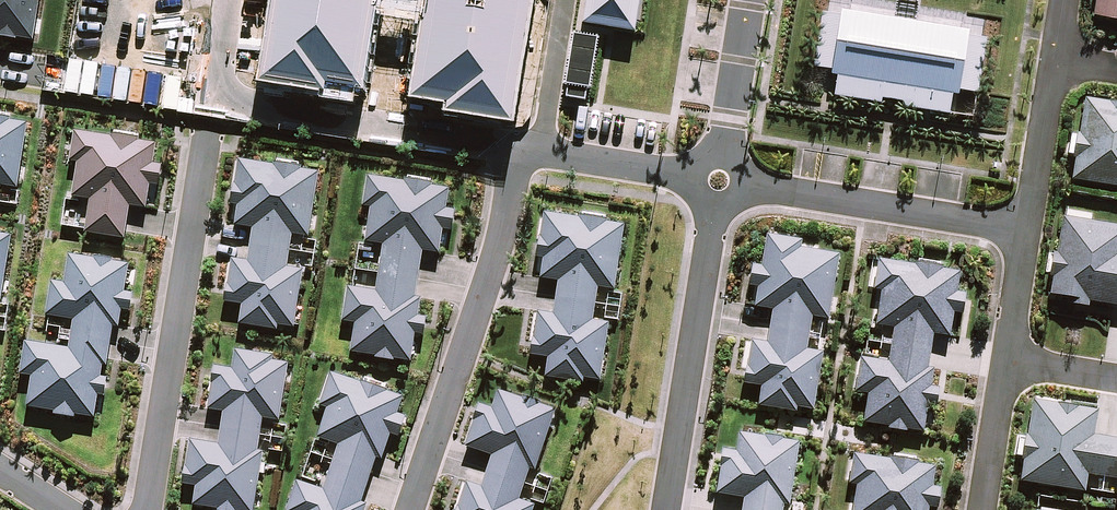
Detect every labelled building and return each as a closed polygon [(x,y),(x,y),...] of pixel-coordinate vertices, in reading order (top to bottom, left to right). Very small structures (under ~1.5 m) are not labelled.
[(584,25),(638,33),(643,0),(587,0),(584,25)] [(1097,17),(1116,20),(1116,0),(1100,0),(1097,17)] [(838,8),(826,93),(957,111),(969,26),(838,8)] [(1075,177),(1116,183),(1116,106),(1086,102),(1075,177)] [(0,113),(0,178),(0,175),(11,176),(14,155),(26,157),(29,137),(18,135),(21,116),(0,113)] [(149,142),(74,131),(66,185),(88,188),(83,223),(124,229),(128,201),(139,202),(142,181),(154,183),(157,162),(146,161),(149,142)] [(316,171),(239,161),(233,203),(240,204),(238,222),(256,224),(251,261),(233,259),(227,299),(245,302),(242,325),(277,329),(278,323),(294,325),(302,271),(287,269),(292,233),(307,235),(316,171)] [(448,188),(371,177),(367,205),(372,206),(367,240),(385,243),(378,292),(350,288),(345,319),(359,321),(355,352),(411,360),(419,300),(414,299),(421,250),(439,252),(443,226),(451,228),(454,209),(445,208),(448,188)] [(615,288),(624,225),(546,214),(540,257),(547,258),(544,278),(559,280),(554,313),(540,311),(535,353),(552,355),(549,376),(601,383),(610,321),(592,319),(597,286),(615,288)] [(1053,294),(1066,296),(1066,302),(1089,305),(1090,299),(1116,303),(1116,227),(1064,219),(1053,294)] [(11,230),(0,229),(0,291),(2,292),(11,230)] [(801,240),(772,235),(767,267),(755,265),(752,285),(764,286),(761,307),(775,309),(770,344),(755,342),(749,382),(764,384),(761,404),(795,410),(796,405),(813,407),(821,352),(808,350),(813,316),(828,318),(838,256),(799,250),(801,240)] [(117,278),(120,261),(69,254),(66,275),(54,273),(49,309),(73,312),(69,343),(26,337),(21,368),(32,370),(27,406),(98,416),(113,310),(122,312),(127,279),(117,278)] [(958,272),(883,260),(879,286),(885,287),(880,324),(897,326),(892,362),(864,358),(860,390),(872,392),(868,422),(926,431),(935,370),(925,368),(931,333),(949,336),(952,312),(962,314),(965,292),(955,291),(958,272)] [(237,509),(253,509),(262,448),(257,448),(261,416),(279,418),(287,364),(272,362),(273,357),(238,352),(235,370),(217,367),(211,409),(225,411),(220,446),(192,442),(187,482),(198,483),(195,504),(237,509)] [(402,397),(334,374),(324,403),(331,405),(321,436),(341,443),(325,491),(298,482),(289,509),(365,509),(367,504),(359,501),(375,454),(382,456),(391,430),(401,434),(407,416),(397,412),(402,397)] [(533,505),(517,500),(528,466),(534,468),(554,409),(501,391),(495,409),(481,405),(468,445),(496,454),(485,489),(468,483),(459,509),(531,509),(533,505)] [(1024,479),(1086,488),(1088,472),(1116,476),(1116,440),(1094,436),(1097,413),(1035,404),(1024,479)] [(797,443),(741,435),(738,452),(724,450),(718,490),(747,494),(744,509),(783,509),(784,501),(789,502),(797,443)] [(935,469),(855,457),(851,483),(860,484),(856,509),(928,509),(929,504),(938,505),(940,488),(932,486),(935,469)]
